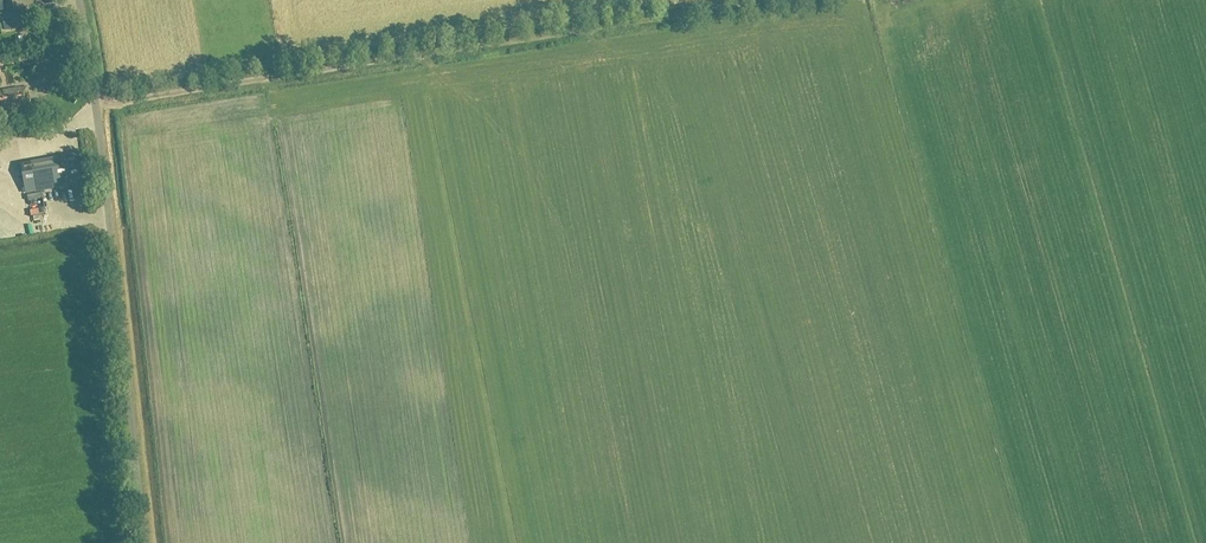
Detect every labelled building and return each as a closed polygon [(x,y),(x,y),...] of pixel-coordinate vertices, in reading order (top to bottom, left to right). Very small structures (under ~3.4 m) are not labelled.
[(3,14),(6,31),(15,29),(14,21),(22,20),(19,0),(6,0),(8,13),(3,14)] [(0,93),(0,110),(30,105),(27,88),(0,93)] [(78,102),(86,98),(81,91),(74,96),(78,102)] [(52,140),(49,146),(58,151),(61,145),(52,140)] [(31,164),(36,192),(82,184),(77,156),(31,164)]
